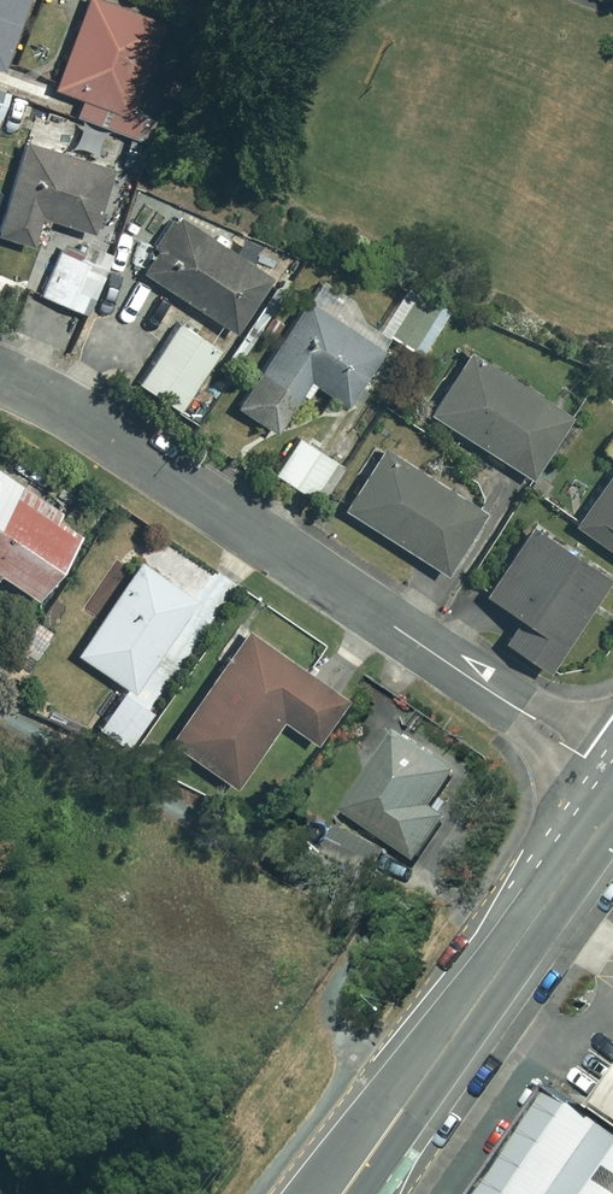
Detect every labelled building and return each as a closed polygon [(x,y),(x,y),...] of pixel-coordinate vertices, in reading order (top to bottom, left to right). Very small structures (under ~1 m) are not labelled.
[(3,71),(30,0),(0,0),(0,70),(3,71)] [(103,0),(90,0),(56,88),(85,99),(79,115),(127,133),(168,25),(103,0)] [(29,143),(0,225),(0,236),(30,246),(41,215),(91,233),(113,172),(29,143)] [(271,280),(175,219),(141,273),(237,334),(271,280)] [(106,272),(61,253),(42,296),(87,315),(106,272)] [(450,311),(417,291),(389,336),(422,357),(450,311)] [(388,348),(310,298),(242,405),(281,430),(312,382),(351,407),(388,348)] [(222,355),(178,327),(140,385),(184,413),(222,355)] [(569,419),(469,354),(430,414),(530,479),(569,419)] [(343,467),(299,440),(276,476),(320,504),(343,467)] [(481,514),(382,451),(344,511),(444,574),(481,514)] [(17,497),(24,486),(0,470),(0,523),(17,497)] [(575,525),(612,553),(612,472),(575,525)] [(0,523),(0,575),(37,600),(78,538),(17,497),(0,523)] [(608,580),(532,528),(486,595),(520,619),(505,642),(546,670),(608,580)] [(197,601),(141,563),(78,655),(134,693),(197,601)] [(346,701),(248,632),(170,743),(234,788),(281,720),(315,745),(346,701)] [(154,713),(127,692),(98,729),(125,750),(154,713)] [(462,775),(401,735),(324,854),(372,885),(397,847),(423,864),(452,819),(439,811),(462,775)] [(561,1093),(488,1193),(612,1193),(612,1130),(561,1093)]
